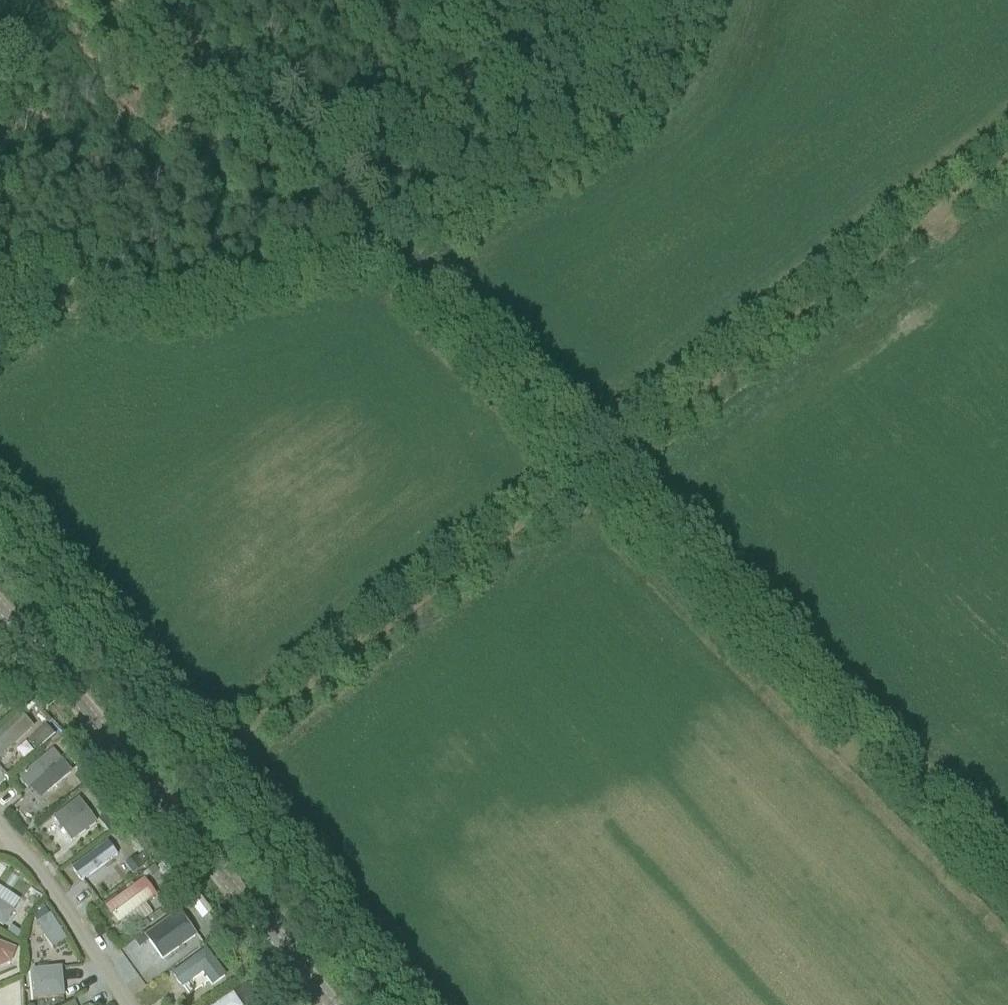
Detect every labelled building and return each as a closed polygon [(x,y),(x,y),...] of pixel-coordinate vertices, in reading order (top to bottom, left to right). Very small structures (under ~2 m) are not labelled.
[(15,722),(2,734),(0,736),(0,762),(15,748),(28,735),(15,722)] [(51,751),(20,778),(29,789),(61,762),(51,751)] [(8,778),(0,768),(0,785),(8,778)] [(95,823),(77,799),(52,818),(70,842),(95,823)] [(118,853),(109,842),(75,868),(83,879),(118,853)] [(157,870),(163,878),(171,871),(165,863),(157,870)] [(169,891),(181,905),(190,897),(179,884),(169,891)] [(144,885),(108,913),(119,927),(155,899),(144,885)] [(33,893),(20,904),(29,914),(42,902),(33,893)] [(0,907),(0,929),(3,931),(13,915),(0,907)] [(161,962),(195,938),(178,913),(144,937),(161,962)] [(49,915),(36,923),(44,935),(57,927),(49,915)] [(0,946),(0,964),(10,968),(16,953),(0,946)] [(206,950),(173,973),(182,986),(202,971),(211,983),(223,974),(206,950)] [(63,998),(60,968),(30,971),(33,1001),(63,998)] [(242,986),(235,990),(243,1000),(249,996),(242,986)] [(216,1004),(239,1004),(231,994),(216,1004)]
